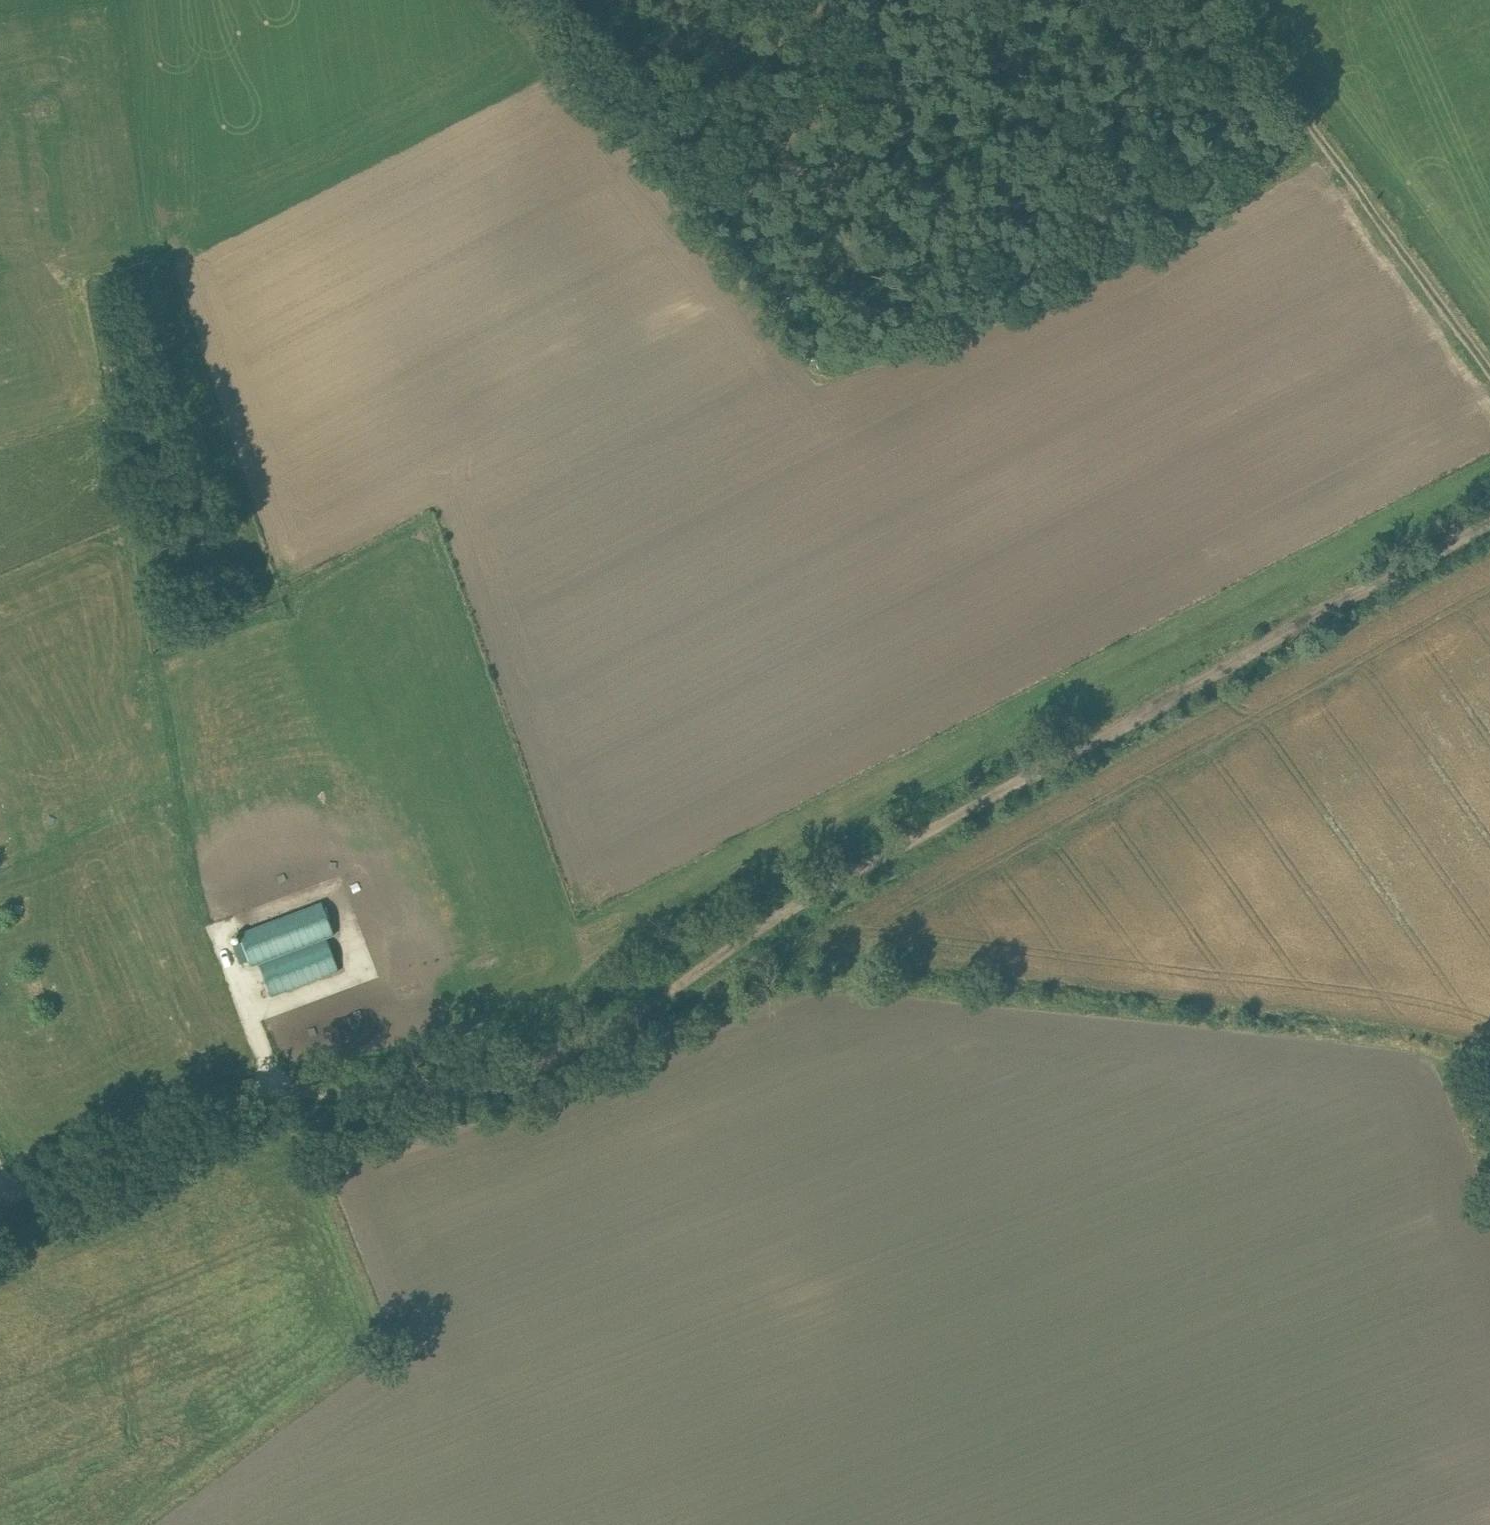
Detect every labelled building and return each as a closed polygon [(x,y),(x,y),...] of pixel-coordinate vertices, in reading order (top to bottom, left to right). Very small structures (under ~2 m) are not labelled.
[(273,993),(344,971),(332,935),(338,933),(328,902),(243,928),(254,963),(263,961),(273,993)]
